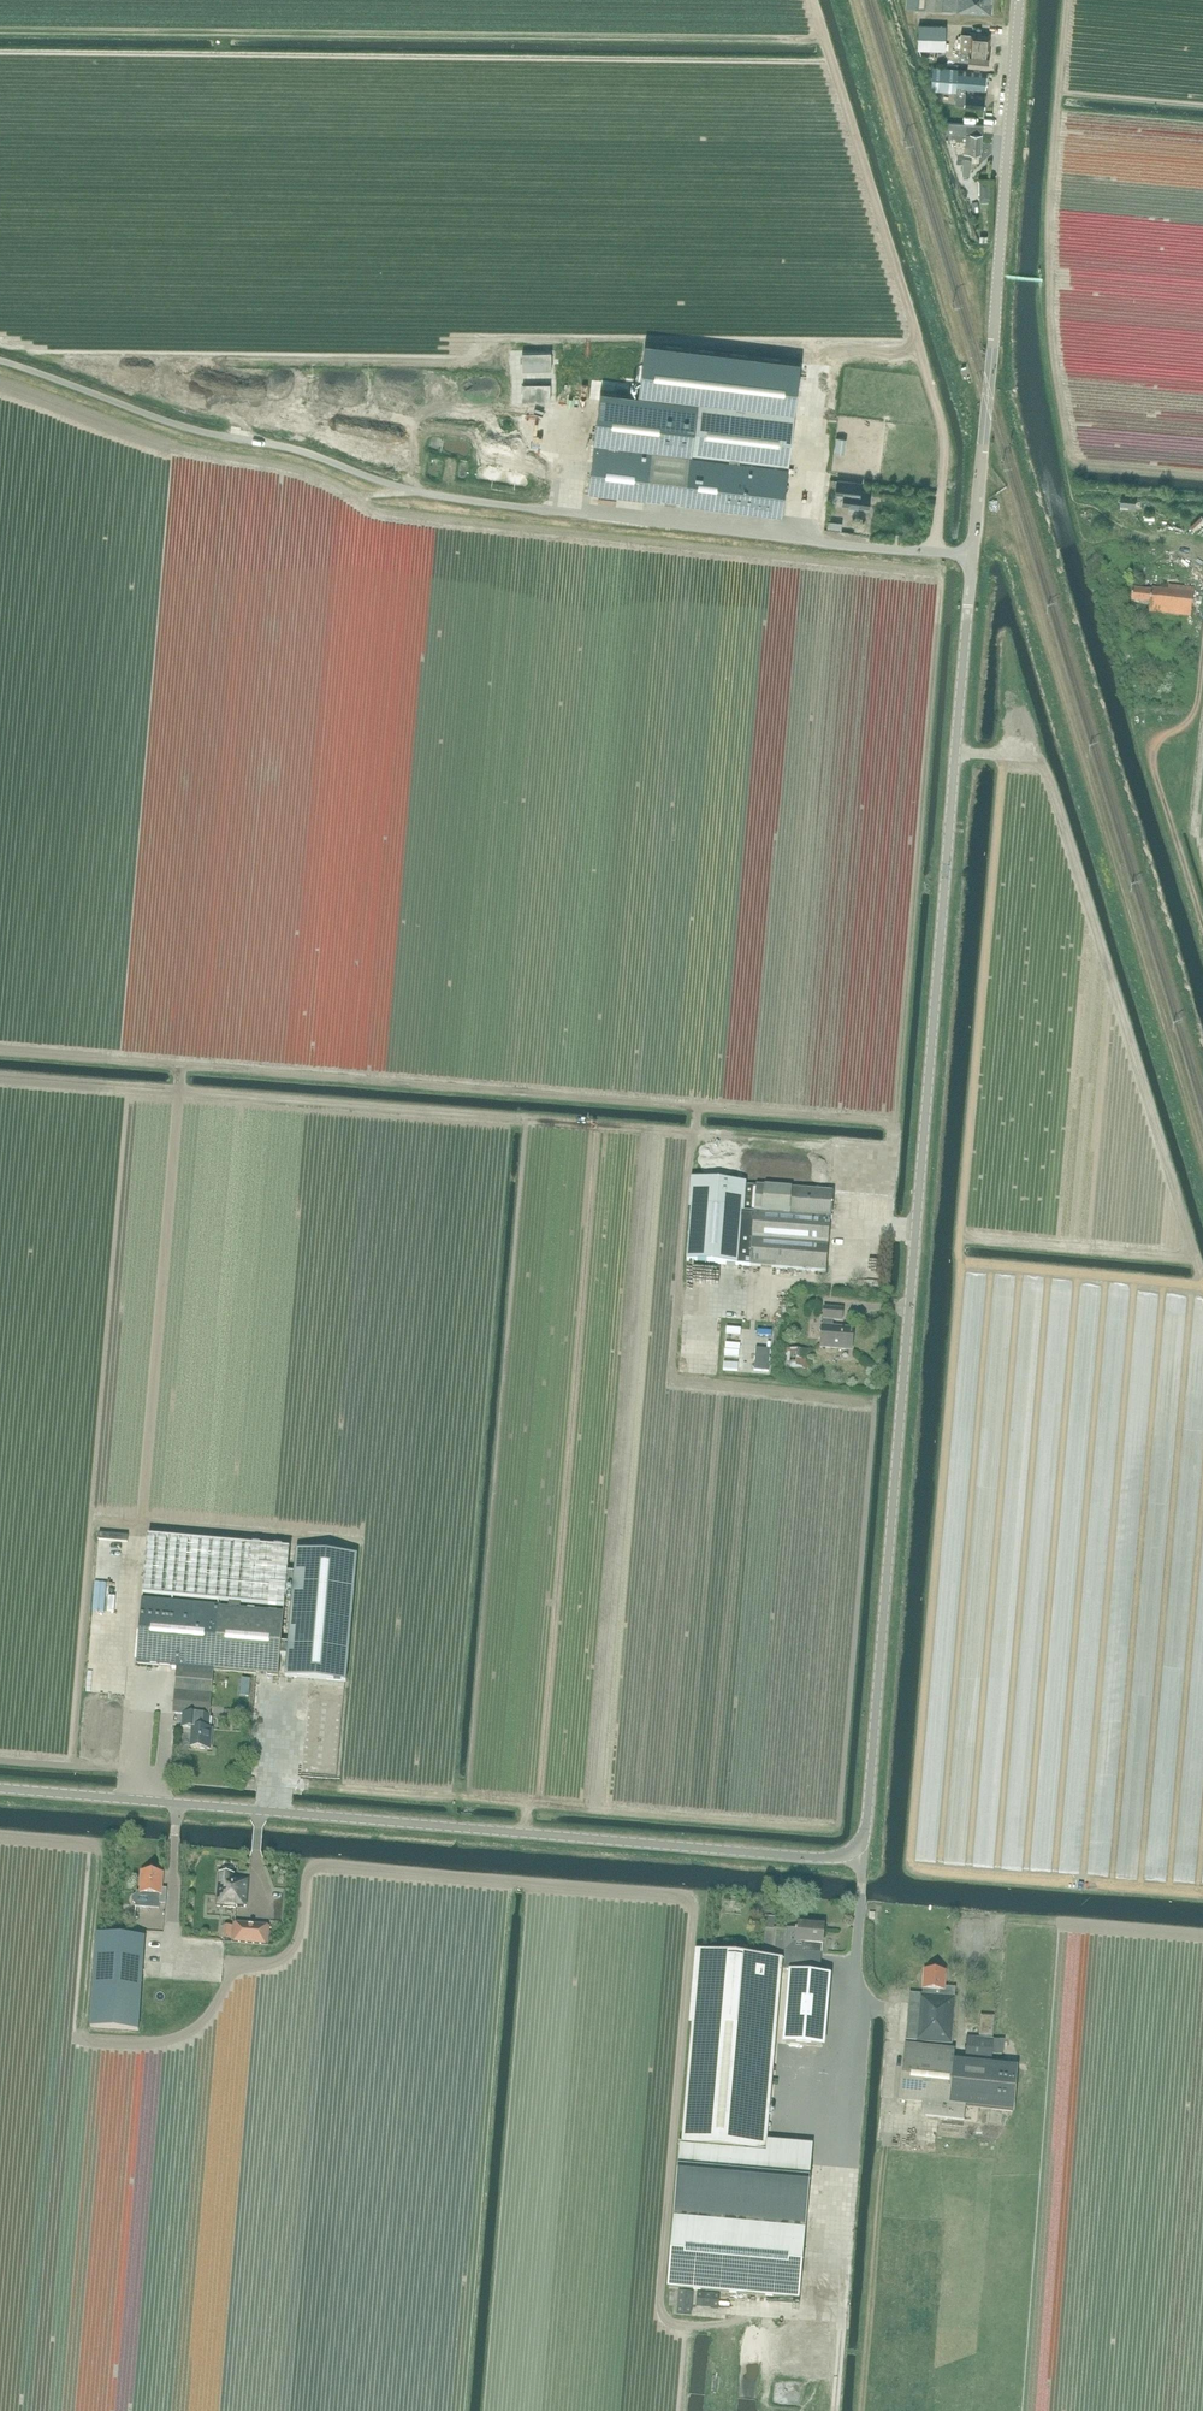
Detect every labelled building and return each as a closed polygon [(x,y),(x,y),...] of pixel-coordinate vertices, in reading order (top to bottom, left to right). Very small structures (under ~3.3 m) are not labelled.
[(906,8),(925,9),(925,0),(906,0),(906,8)] [(925,9),(941,10),(942,0),(925,0),(925,9)] [(958,0),(942,0),(941,10),(957,11),(958,0)] [(992,0),(958,0),(957,11),(991,14),(992,0)] [(945,27),(918,26),(918,49),(945,50),(945,27)] [(961,34),(959,60),(968,61),(968,67),(987,68),(988,54),(989,54),(990,36),(961,34)] [(955,92),(957,69),(933,66),(932,89),(955,92)] [(983,107),(986,71),(957,69),(955,92),(954,105),(983,107)] [(981,155),(982,125),(950,122),(946,122),(945,133),(948,133),(948,142),(955,142),(955,152),(959,152),(959,157),(957,157),(957,160),(963,161),(962,175),(969,175),(970,155),(981,155)] [(645,343),(639,395),(600,391),(594,441),(607,442),(606,446),(594,444),(588,492),(646,499),(659,501),(665,501),(665,500),(675,501),(675,503),(782,516),(788,468),(741,462),(741,458),(789,464),(795,414),(747,408),(747,406),(795,412),(801,362),(645,343)] [(855,490),(855,482),(837,480),(836,493),(844,494),(843,504),(868,508),(870,492),(855,490)] [(1193,594),(1159,590),(1152,589),(1152,592),(1132,590),(1131,603),(1150,606),(1149,613),(1191,618),(1193,594)] [(833,1193),(756,1186),(693,1181),(687,1261),(750,1267),(750,1266),(826,1272),(833,1193)] [(842,1321),(843,1310),(824,1308),(823,1327),(822,1327),(820,1348),(850,1350),(852,1329),(833,1328),(834,1320),(842,1321)] [(810,1368),(810,1350),(781,1349),(780,1367),(810,1368)] [(143,1595),(209,1601),(229,1603),(229,1609),(241,1610),(241,1604),(284,1608),(286,1585),(287,1572),(290,1549),(148,1536),(143,1595)] [(281,1643),(280,1656),(287,1656),(286,1677),(346,1682),(357,1555),(297,1550),(295,1573),(287,1572),(286,1585),(293,1586),(288,1643),(281,1643)] [(109,1609),(111,1579),(99,1578),(97,1608),(109,1609)] [(229,1609),(219,1608),(143,1601),(137,1664),(177,1667),(173,1714),(184,1715),(183,1727),(193,1728),(191,1748),(210,1750),(212,1729),(208,1729),(209,1717),(210,1717),(214,1671),(278,1676),(280,1656),(281,1643),(284,1614),(241,1610),(229,1609)] [(113,1628),(113,1614),(102,1614),(102,1628),(113,1628)] [(310,1703),(304,1762),(334,1765),(339,1706),(310,1703)] [(161,1888),(162,1873),(143,1872),(141,1894),(149,1894),(149,1903),(160,1904),(160,1900),(165,1900),(165,1905),(166,1905),(167,1889),(161,1888)] [(235,1874),(218,1873),(215,1907),(237,1909),(237,1906),(247,1907),(248,1879),(234,1878),(235,1874)] [(767,1921),(776,1922),(777,1910),(768,1910),(767,1921)] [(807,1926),(808,1924),(797,1923),(797,1930),(787,1930),(784,1970),(793,1971),(819,1973),(821,1954),(819,1953),(820,1945),(823,1945),(824,1926),(824,1927),(810,1926),(807,1926)] [(224,1925),(223,1940),(231,1940),(232,1926),(233,1925),(224,1925)] [(269,1928),(232,1926),(231,1940),(231,1943),(268,1946),(269,1928)] [(139,2031),(146,1937),(98,1934),(91,2027),(139,2031)] [(748,1956),(700,1951),(698,1951),(682,2144),(757,2151),(773,1958),(748,1956)] [(945,1987),(945,1971),(924,1970),(922,1994),(909,1993),(907,2040),(952,2043),(955,1987),(945,1987)] [(819,1973),(793,1971),(792,1972),(786,2044),(822,2047),(828,1975),(819,1975),(819,1973)] [(153,1982),(152,2001),(165,2002),(166,1983),(153,1982)] [(967,2037),(966,2045),(965,2060),(992,2061),(992,2054),(1002,2055),(1003,2040),(967,2037)] [(1016,2065),(952,2059),(903,2055),(899,2101),(927,2103),(926,2118),(965,2121),(966,2106),(1013,2110),(1016,2065)] [(1006,2125),(1006,2110),(981,2109),(980,2124),(1006,2125)] [(800,2299),(810,2184),(812,2156),(767,2152),(757,2151),(682,2144),(679,2143),(679,2144),(680,2144),(667,2288),(800,2299)] [(702,2295),(702,2303),(723,2303),(724,2296),(702,2295)]
